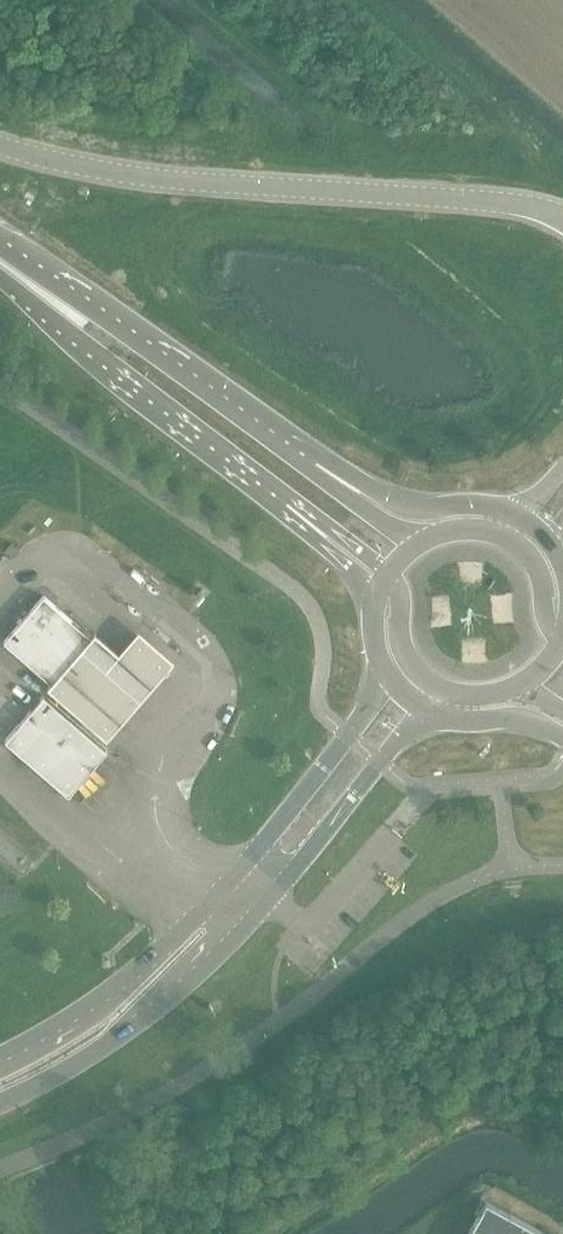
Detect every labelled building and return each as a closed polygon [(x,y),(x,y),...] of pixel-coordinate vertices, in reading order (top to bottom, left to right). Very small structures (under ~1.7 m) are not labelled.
[(93,638),(43,596),(3,641),(53,684),(93,638)] [(96,635),(93,638),(53,684),(47,692),(103,743),(116,728),(131,711),(145,695),(159,676),(171,663),(133,633),(122,646),(116,653),(103,642),(96,635)] [(99,759),(103,754),(107,751),(43,696),(36,703),(5,740),(16,750),(35,767),(53,782),(68,795),(99,759)] [(486,1200),(467,1233),(547,1233),(486,1200)]
